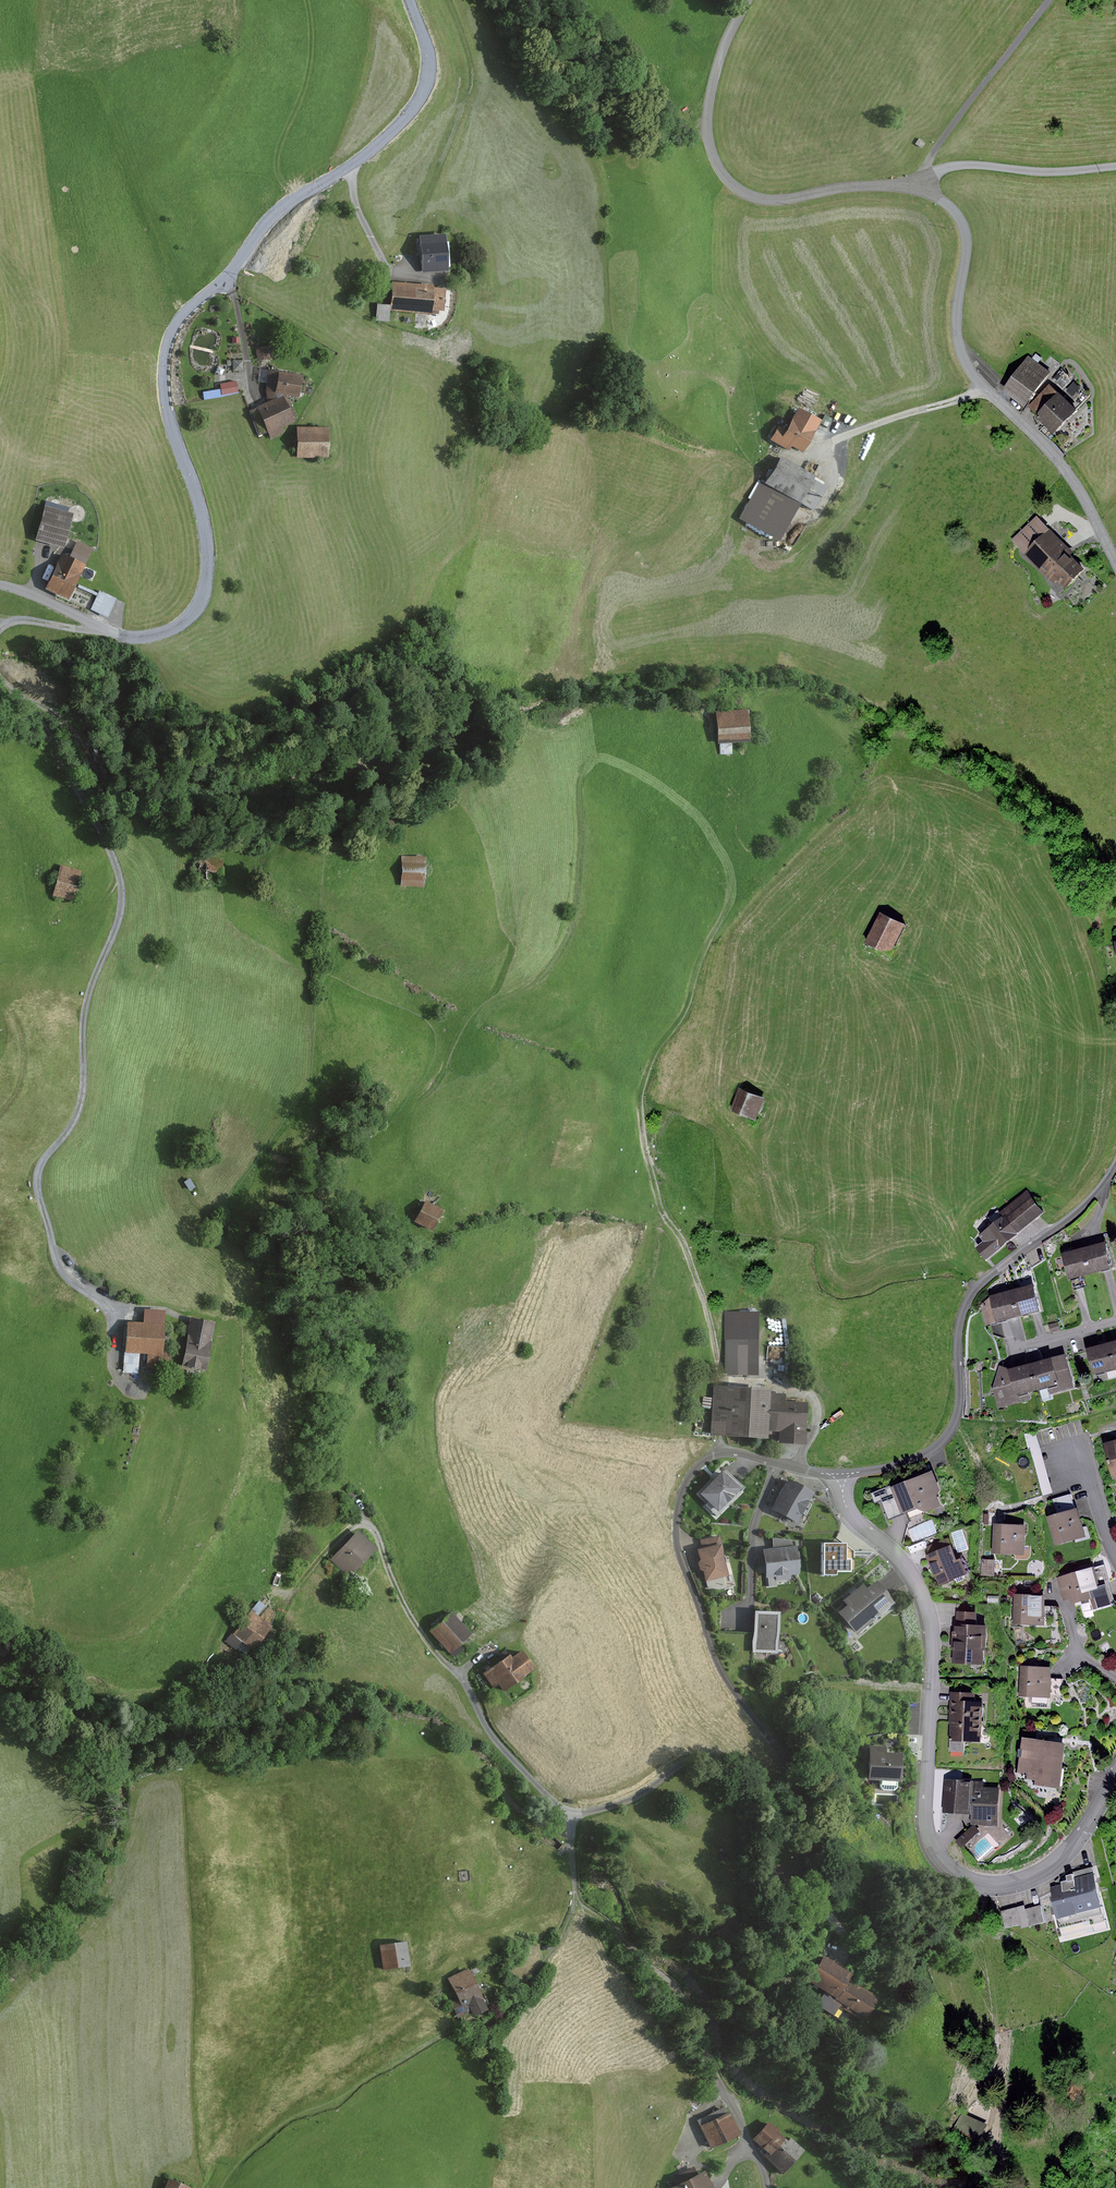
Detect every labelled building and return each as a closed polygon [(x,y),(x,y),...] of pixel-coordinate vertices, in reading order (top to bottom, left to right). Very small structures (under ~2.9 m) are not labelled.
[(919,138),(915,144),(921,147),(924,141),(919,138)] [(446,235),(421,236),(423,272),(448,271),(446,235)] [(434,285),(393,282),(391,312),(432,315),(433,310),(445,311),(447,288),(434,287),(434,285)] [(391,305),(377,304),(376,320),(389,321),(391,305)] [(273,346),(257,349),(259,360),(275,357),(273,346)] [(1029,356),(1002,391),(1023,407),(1050,373),(1029,356)] [(243,360),(233,361),(234,371),(244,370),(243,360)] [(303,375),(270,370),(267,391),(284,394),(300,396),(303,375)] [(1076,379),(1067,389),(1080,402),(1089,392),(1076,379)] [(237,380),(220,383),(221,389),(203,392),(204,399),(239,393),(237,380)] [(1049,386),(1029,407),(1036,414),(1034,416),(1052,434),(1075,410),(1049,386)] [(268,402),(257,407),(271,438),(285,431),(283,426),(295,421),(284,394),(267,391),(268,402)] [(821,419),(799,408),(788,430),(780,426),(772,441),(790,450),(791,447),(804,453),(821,419)] [(324,428),(295,427),(295,458),(323,458),(324,428)] [(830,484),(781,457),(765,484),(761,481),(739,519),(780,542),(801,505),(814,512),(830,484)] [(73,514),(46,507),(37,540),(64,547),(73,514)] [(1064,543),(1037,517),(1012,542),(1039,569),(1064,543)] [(78,541),(70,556),(86,564),(92,548),(78,541)] [(1073,551),(1064,543),(1039,569),(1052,583),(1056,580),(1064,587),(1082,568),(1069,555),(1073,551)] [(70,556),(63,553),(46,589),(69,600),(86,564),(70,556)] [(116,600),(99,592),(91,611),(107,618),(116,600)] [(743,711),(712,712),(713,742),(743,741),(743,711)] [(221,862),(193,859),(190,882),(218,885),(221,862)] [(418,859),(397,859),(397,887),(418,887),(418,859)] [(82,871),(61,865),(52,896),(73,901),(82,871)] [(864,946),(887,958),(903,926),(880,914),(864,946)] [(733,1113),(755,1122),(764,1100),(741,1092),(733,1113)] [(999,1213),(1001,1215),(1017,1234),(1043,1212),(1025,1191),(999,1213)] [(426,1202),(416,1221),(434,1230),(444,1210),(426,1202)] [(978,1254),(985,1261),(1017,1234),(1001,1215),(979,1235),(988,1246),(978,1254)] [(1111,1268),(1105,1243),(1084,1247),(1090,1273),(1111,1268)] [(1090,1273),(1084,1247),(1061,1253),(1067,1279),(1090,1273)] [(1031,1285),(1014,1289),(1021,1315),(1038,1311),(1031,1285)] [(1014,1289),(988,1296),(981,1303),(987,1324),(1021,1315),(1014,1289)] [(144,1322),(128,1321),(125,1352),(148,1353),(147,1367),(169,1368),(170,1353),(163,1353),(165,1311),(145,1310),(144,1322)] [(725,1374),(759,1374),(759,1312),(725,1312),(725,1374)] [(215,1322),(191,1318),(182,1366),(206,1370),(215,1322)] [(1058,1321),(1048,1324),(1050,1332),(1060,1330),(1058,1321)] [(1115,1368),(1108,1343),(1086,1349),(1092,1374),(1115,1368)] [(1073,1388),(1065,1355),(1031,1364),(1038,1390),(1048,1387),(1049,1394),(1073,1388)] [(1038,1390),(1031,1364),(1008,1369),(999,1366),(991,1389),(997,1410),(1031,1401),(1028,1393),(1038,1390)] [(769,1430),(771,1393),(771,1389),(714,1385),(710,1436),(768,1439),(769,1430)] [(771,1393),(769,1430),(780,1431),(779,1442),(804,1444),(806,1404),(785,1402),(785,1394),(771,1393)] [(1024,1433),(1028,1448),(1041,1495),(1053,1492),(1035,1430),(1024,1433)] [(1103,1443),(1114,1479),(1115,1478),(1115,1439),(1103,1443)] [(722,1470),(700,1494),(719,1511),(741,1487),(722,1470)] [(939,1490),(931,1470),(871,1494),(874,1502),(882,1499),(889,1518),(915,1508),(925,1512),(940,1505),(936,1496),(939,1490)] [(788,1479),(772,1509),(798,1523),(803,1513),(806,1515),(812,1505),(809,1503),(814,1493),(788,1479)] [(1057,1514),(1075,1509),(1070,1493),(1052,1499),(1057,1514)] [(1057,1514),(1047,1517),(1054,1545),(1083,1537),(1075,1509),(1057,1514)] [(1024,1525),(993,1524),(992,1553),(1023,1555),(1024,1525)] [(358,1530),(331,1560),(347,1574),(350,1570),(354,1574),(378,1548),(358,1530)] [(702,1549),(722,1544),(720,1535),(700,1540),(702,1549)] [(831,1543),(822,1543),(822,1575),(839,1576),(839,1572),(854,1572),(854,1551),(836,1537),(831,1543)] [(773,1538),(774,1548),(792,1546),(791,1540),(773,1538)] [(706,1581),(729,1576),(722,1544),(702,1549),(698,1550),(701,1560),(698,1563),(700,1569),(703,1571),(706,1581)] [(966,1576),(952,1545),(927,1556),(942,1587),(966,1576)] [(790,1574),(800,1573),(797,1546),(792,1546),(774,1548),(763,1549),(767,1587),(777,1586),(777,1580),(791,1579),(790,1574)] [(994,1560),(981,1559),(980,1575),(993,1576),(994,1560)] [(1056,1578),(1063,1600),(1069,1598),(1071,1604),(1089,1598),(1093,1610),(1115,1603),(1115,1601),(1104,1563),(1056,1578)] [(837,1613),(857,1636),(897,1603),(878,1581),(868,1589),(863,1583),(843,1601),(846,1605),(837,1613)] [(1043,1626),(1044,1595),(1013,1594),(1012,1624),(1043,1626)] [(1065,1628),(1058,1607),(1049,1607),(1049,1627),(1065,1628)] [(752,1651),(778,1652),(781,1612),(755,1610),(753,1634),(752,1651)] [(956,1611),(955,1625),(975,1625),(975,1612),(956,1611)] [(452,1612),(430,1632),(454,1658),(464,1649),(460,1644),(472,1634),(452,1612)] [(268,1628),(249,1614),(226,1645),(245,1659),(268,1628)] [(984,1664),(986,1626),(975,1625),(955,1625),(954,1624),(953,1631),(951,1632),(950,1649),(952,1650),(952,1663),(984,1664)] [(511,1654),(483,1673),(493,1688),(501,1683),(505,1690),(536,1668),(522,1649),(512,1656),(511,1654)] [(1050,1667),(1020,1666),(1019,1696),(1032,1696),(1031,1707),(1049,1708),(1050,1667)] [(950,1692),(950,1700),(974,1701),(974,1692),(950,1692)] [(974,1701),(950,1700),(949,1708),(947,1711),(949,1713),(948,1741),(980,1742),(982,1701),(974,1701)] [(1064,1743),(1021,1738),(1017,1772),(1026,1774),(1025,1779),(1033,1780),(1033,1785),(1059,1788),(1064,1743)] [(866,1780),(898,1781),(899,1753),(867,1752),(866,1780)] [(984,1781),(944,1779),(942,1812),(971,1814),(970,1824),(997,1825),(999,1787),(983,1786),(984,1781)] [(973,1825),(955,1841),(960,1847),(978,1832),(973,1825)] [(1061,1885),(1049,1887),(1063,1940),(1107,1928),(1091,1869),(1065,1875),(1066,1881),(1060,1882),(1061,1885)] [(1029,1927),(1024,1909),(1023,1905),(1015,1907),(1020,1925),(1021,1929),(1029,1927)] [(1039,1905),(1024,1909),(1029,1927),(1044,1923),(1039,1905)] [(1015,1907),(1000,1911),(1005,1929),(1020,1925),(1015,1907)] [(408,1941),(378,1945),(381,1969),(411,1966),(408,1941)] [(816,1959),(800,1981),(815,1991),(808,2002),(828,2016),(835,2006),(852,2018),(863,2001),(836,1982),(841,1976),(816,1959)] [(469,1969),(449,1978),(458,1997),(449,2002),(458,2019),(472,2012),(474,2016),(488,2010),(469,1969)] [(955,2129),(981,2140),(990,2120),(964,2109),(955,2129)] [(727,2114),(699,2123),(706,2145),(735,2135),(727,2114)] [(784,2142),(767,2124),(752,2138),(782,2171),(801,2153),(788,2139),(784,2142)] [(668,2187),(708,2187),(701,2172),(668,2187)] [(165,2180),(161,2187),(185,2187),(165,2180)]
